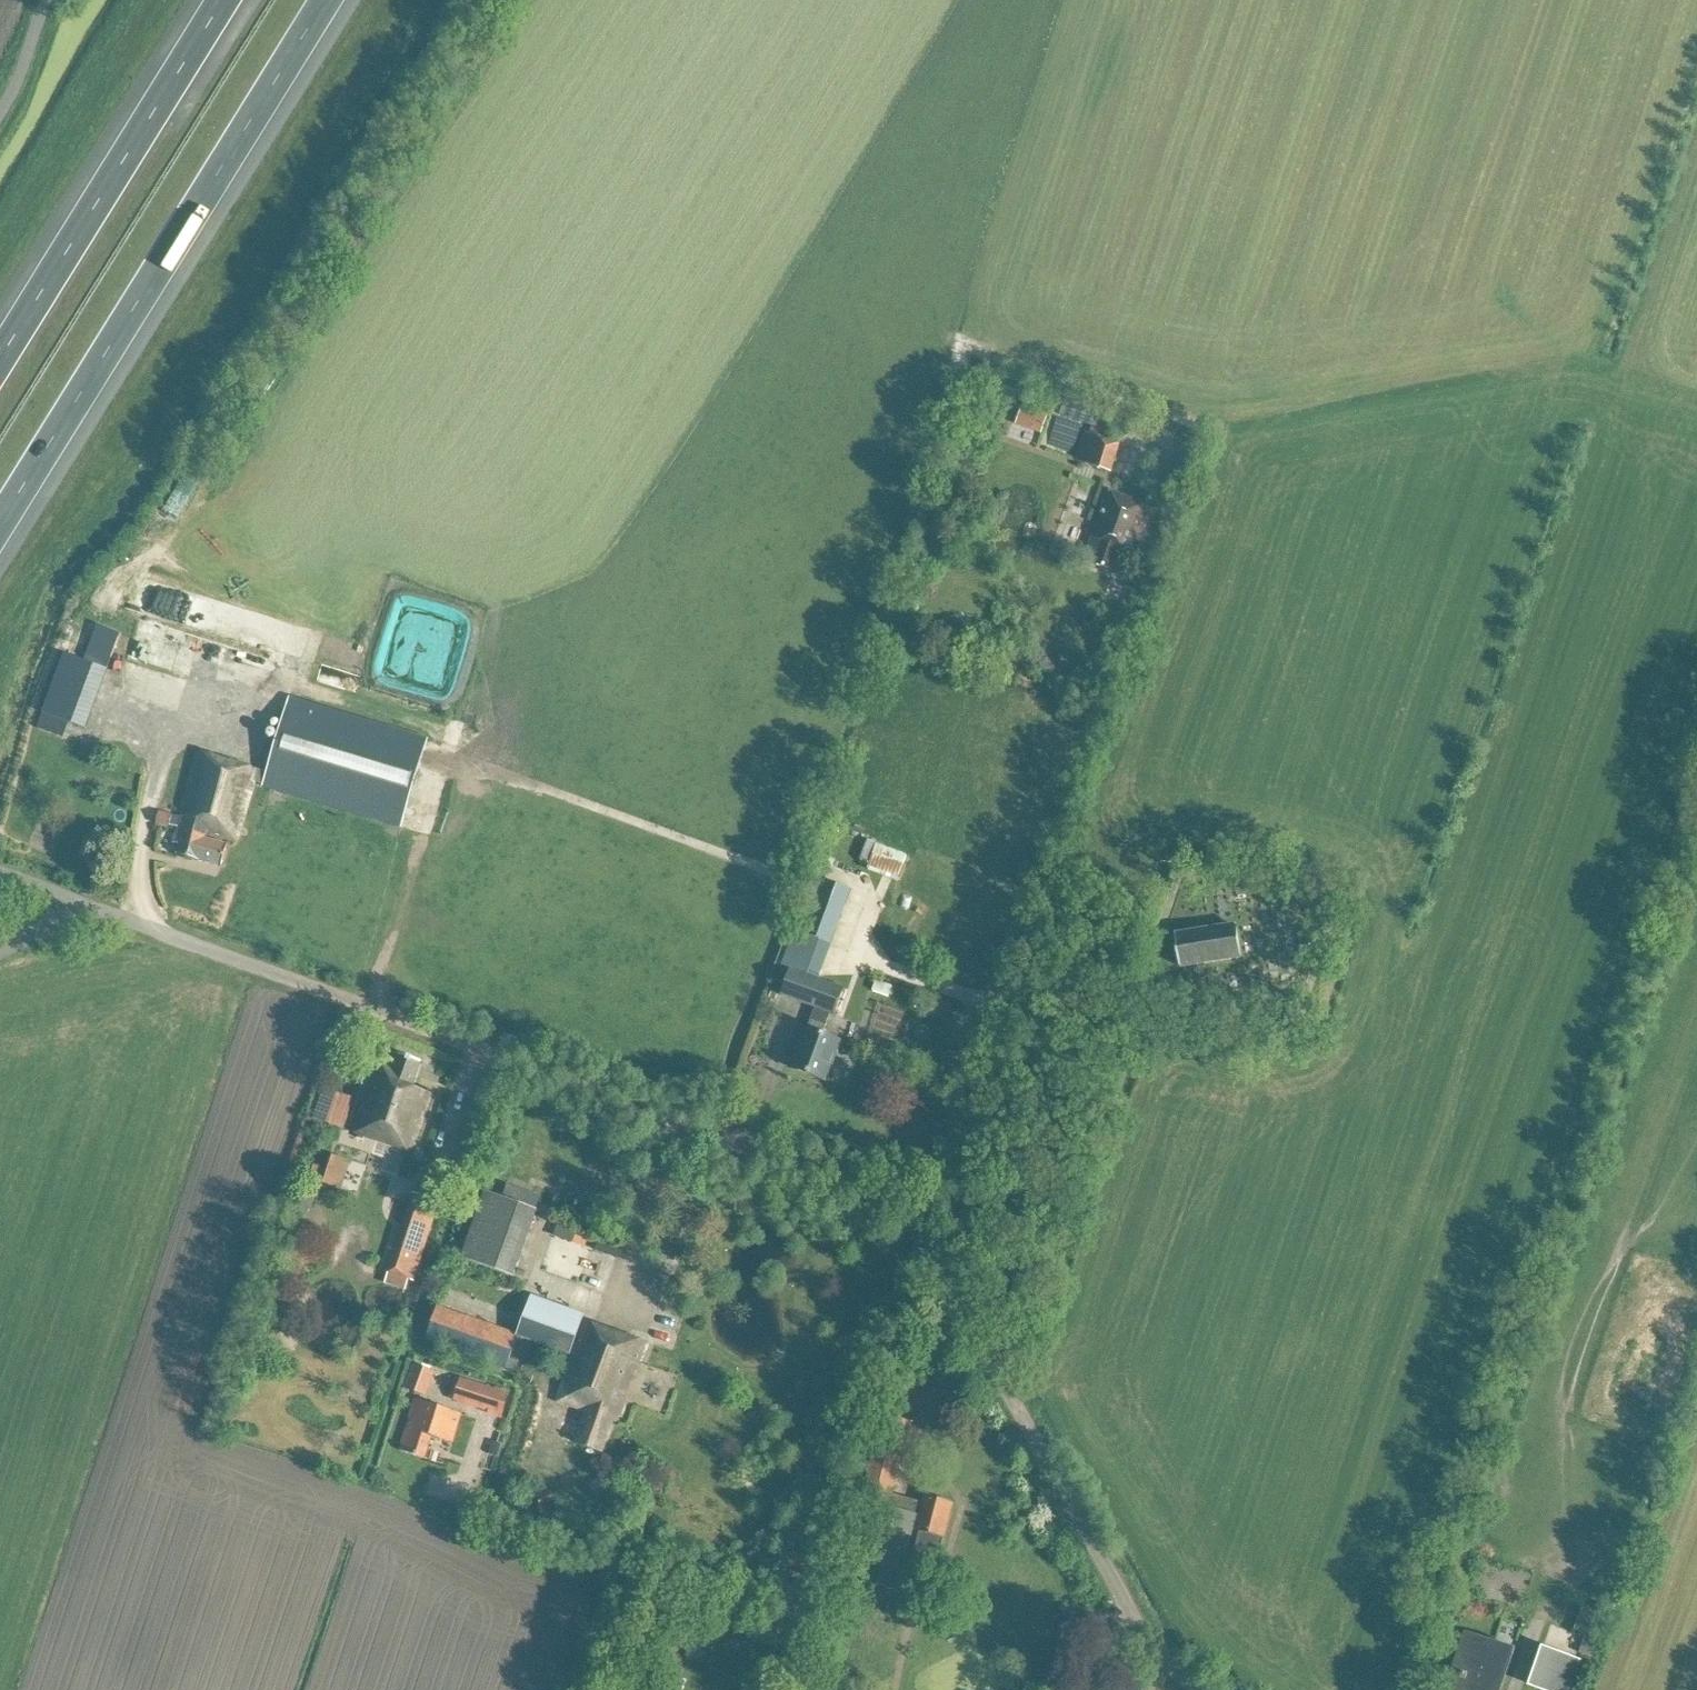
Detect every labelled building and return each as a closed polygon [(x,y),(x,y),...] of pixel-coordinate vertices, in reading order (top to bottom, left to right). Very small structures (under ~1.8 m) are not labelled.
[(1044,434),(1052,412),(1025,403),(1017,424),(1044,434)] [(1116,443),(1126,418),(1099,408),(1079,460),(1112,473),(1123,445),(1116,443)] [(1154,509),(1120,496),(1110,492),(1108,496),(1092,537),(1102,541),(1093,564),(1110,570),(1115,558),(1130,564),(1137,546),(1139,547),(1154,509)] [(86,731),(109,670),(122,634),(71,615),(58,652),(64,654),(42,714),(44,715),(38,730),(63,740),(69,724),(86,731)] [(179,844),(176,855),(198,861),(221,868),(228,844),(205,838),(206,835),(237,843),(255,782),(262,784),(261,785),(399,824),(423,741),(290,703),(269,777),(257,773),(199,756),(181,821),(160,815),(157,823),(168,826),(168,824),(179,827),(178,830),(174,843),(179,844)] [(867,870),(897,881),(906,856),(876,845),(867,870)] [(819,890),(799,944),(826,954),(846,900),(819,890)] [(1235,925),(1174,935),(1177,953),(1179,967),(1240,958),(1235,925)] [(1328,951),(1323,967),(1325,968),(1329,969),(1334,953),(1328,951)] [(830,1013),(835,1015),(844,989),(790,969),(780,995),(815,1008),(807,1029),(806,1029),(791,1069),(824,1081),(838,1041),(822,1035),(830,1013)] [(421,1062),(399,1054),(395,1066),(378,1060),(353,1132),(410,1152),(429,1094),(412,1088),(421,1062)] [(343,1129),(353,1099),(338,1094),(328,1124),(343,1129)] [(308,1177),(335,1186),(336,1182),(340,1184),(347,1163),(343,1162),(345,1157),(318,1148),(308,1177)] [(511,1276),(536,1208),(485,1190),(461,1257),(511,1276)] [(413,1282),(439,1200),(413,1191),(386,1274),(413,1282)] [(567,1353),(580,1319),(529,1300),(516,1334),(438,1306),(427,1337),(521,1371),(532,1340),(567,1353)] [(643,1342),(584,1320),(556,1401),(585,1411),(574,1443),(600,1452),(613,1414),(618,1416),(643,1342)] [(427,1397),(435,1372),(413,1365),(405,1389),(427,1397)] [(502,1416),(510,1393),(460,1378),(453,1401),(502,1416)] [(455,1444),(463,1415),(417,1401),(412,1419),(402,1453),(427,1461),(434,1437),(455,1444)] [(909,1422),(883,1415),(861,1500),(887,1507),(909,1422)] [(489,1455),(498,1458),(502,1444),(504,1445),(507,1435),(501,1433),(498,1443),(493,1441),(489,1455)] [(547,1492),(537,1496),(541,1507),(552,1503),(547,1492)] [(952,1504),(924,1497),(921,1507),(901,1502),(896,1524),(915,1529),(915,1530),(921,1531),(919,1544),(941,1548),(952,1504)] [(882,1590),(893,1552),(881,1548),(871,1587),(882,1590)] [(1596,1631),(1603,1612),(1586,1605),(1578,1624),(1596,1631)] [(1513,1653),(1512,1652),(1509,1661),(1490,1654),(1494,1643),(1493,1643),(1492,1645),(1467,1637),(1459,1661),(1476,1667),(1471,1679),(1466,1677),(1467,1675),(1461,1673),(1460,1675),(1454,1673),(1449,1689),(1500,1689),(1513,1653)] [(1591,1657),(1597,1641),(1584,1637),(1579,1653),(1591,1657)] [(1542,1650),(1530,1684),(1546,1689),(1567,1689),(1576,1662),(1542,1650)]
